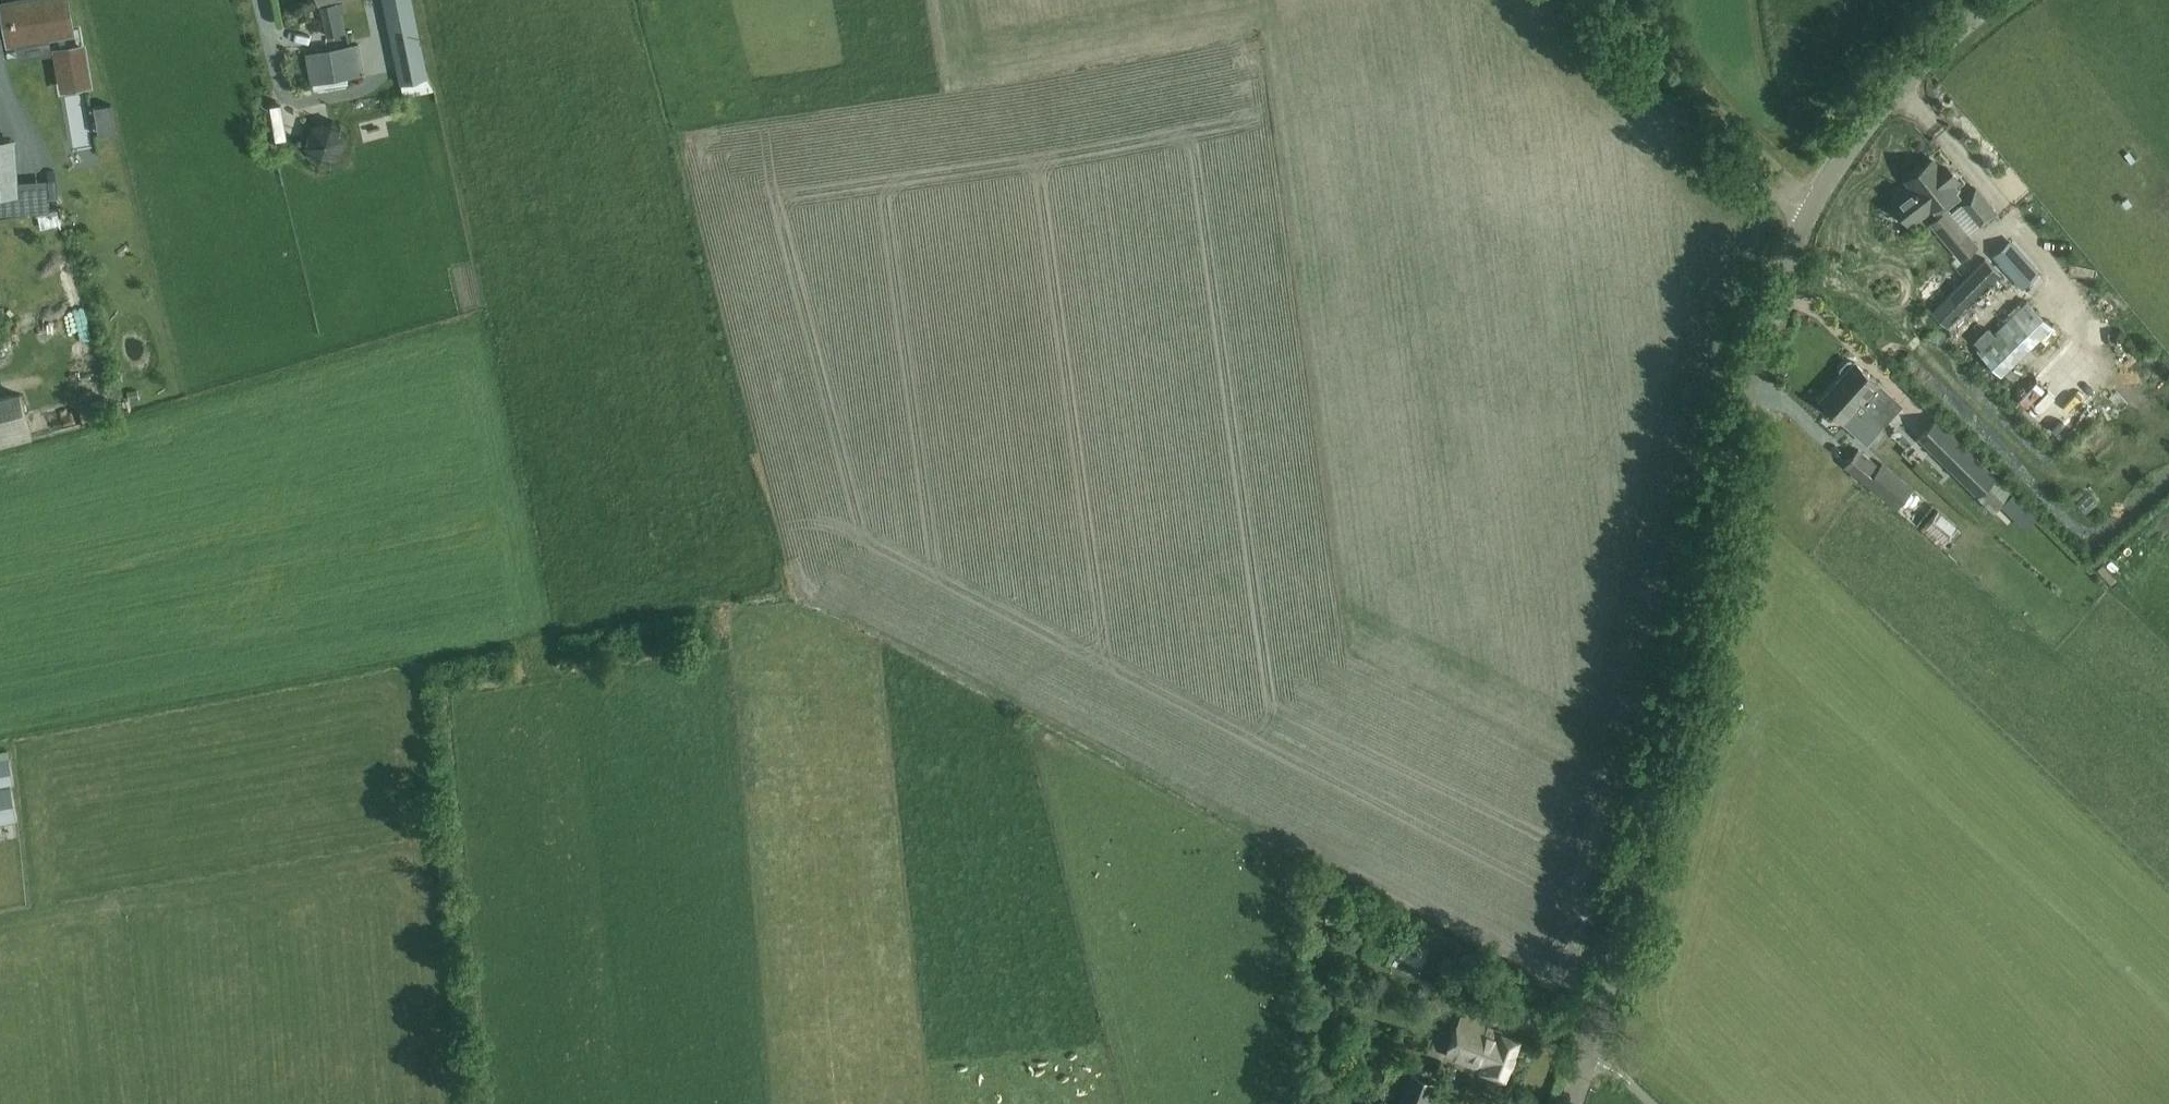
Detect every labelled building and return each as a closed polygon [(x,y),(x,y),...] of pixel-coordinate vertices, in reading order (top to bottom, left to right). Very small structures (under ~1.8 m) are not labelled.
[(10,4),(13,19),(11,20),(12,25),(14,25),(17,40),(58,33),(61,51),(58,51),(64,87),(88,83),(82,47),(68,49),(65,32),(71,31),(66,0),(32,0),(10,4)] [(401,83),(427,78),(411,0),(383,0),(401,83)] [(343,2),(320,6),(327,36),(344,32),(340,12),(345,11),(343,2)] [(363,75),(357,43),(319,50),(324,81),(363,75)] [(0,142),(0,194),(16,193),(12,141),(0,142)] [(1959,194),(1954,188),(1932,160),(1907,180),(1921,197),(1919,198),(1925,206),(1927,204),(1929,207),(1942,197),(1947,204),(1959,194)] [(1981,226),(1996,213),(1975,188),(1960,200),(1981,226)] [(1946,209),(1930,223),(1961,259),(1977,246),(1946,209)] [(2021,286),(2037,271),(2011,242),(1995,257),(2021,286)] [(1986,258),(1932,311),(1947,327),(2001,274),(1986,258)] [(61,268),(67,297),(76,344),(89,341),(74,266),(61,268)] [(2048,328),(2024,305),(1976,355),(2000,378),(2048,328)] [(1841,373),(1842,374),(1866,396),(1865,397),(1868,400),(1863,406),(1872,415),(1871,416),(1881,425),(1900,404),(1881,386),(1854,361),(1853,362),(1852,361),(1848,361),(1841,369),(1841,373)] [(1866,396),(1842,374),(1818,399),(1842,421),(1865,442),(1881,425),(1871,416),(1872,415),(1863,406),(1868,400),(1865,397),(1866,396)] [(32,438),(21,394),(0,400),(0,447),(32,438)] [(2012,493),(1996,478),(1937,420),(1919,438),(1994,512),(2012,493)] [(1858,447),(1843,466),(1895,508),(1913,487),(1882,461),(1879,464),(1858,447)] [(1958,526),(1938,509),(1921,528),(1941,546),(1958,526)] [(16,817),(10,784),(14,783),(8,750),(0,752),(0,820),(16,817)] [(1398,954),(1421,964),(1429,944),(1406,934),(1398,954)] [(1437,967),(1451,974),(1460,956),(1446,949),(1437,967)] [(1465,1011),(1483,1017),(1488,1003),(1469,998),(1465,1011)] [(1489,1016),(1497,1020),(1501,1009),(1493,1005),(1489,1016)] [(1504,1078),(1519,1038),(1460,1016),(1446,1053),(1482,1066),(1481,1070),(1504,1078)] [(1413,1073),(1401,1103),(1429,1103),(1437,1082),(1413,1073)]
